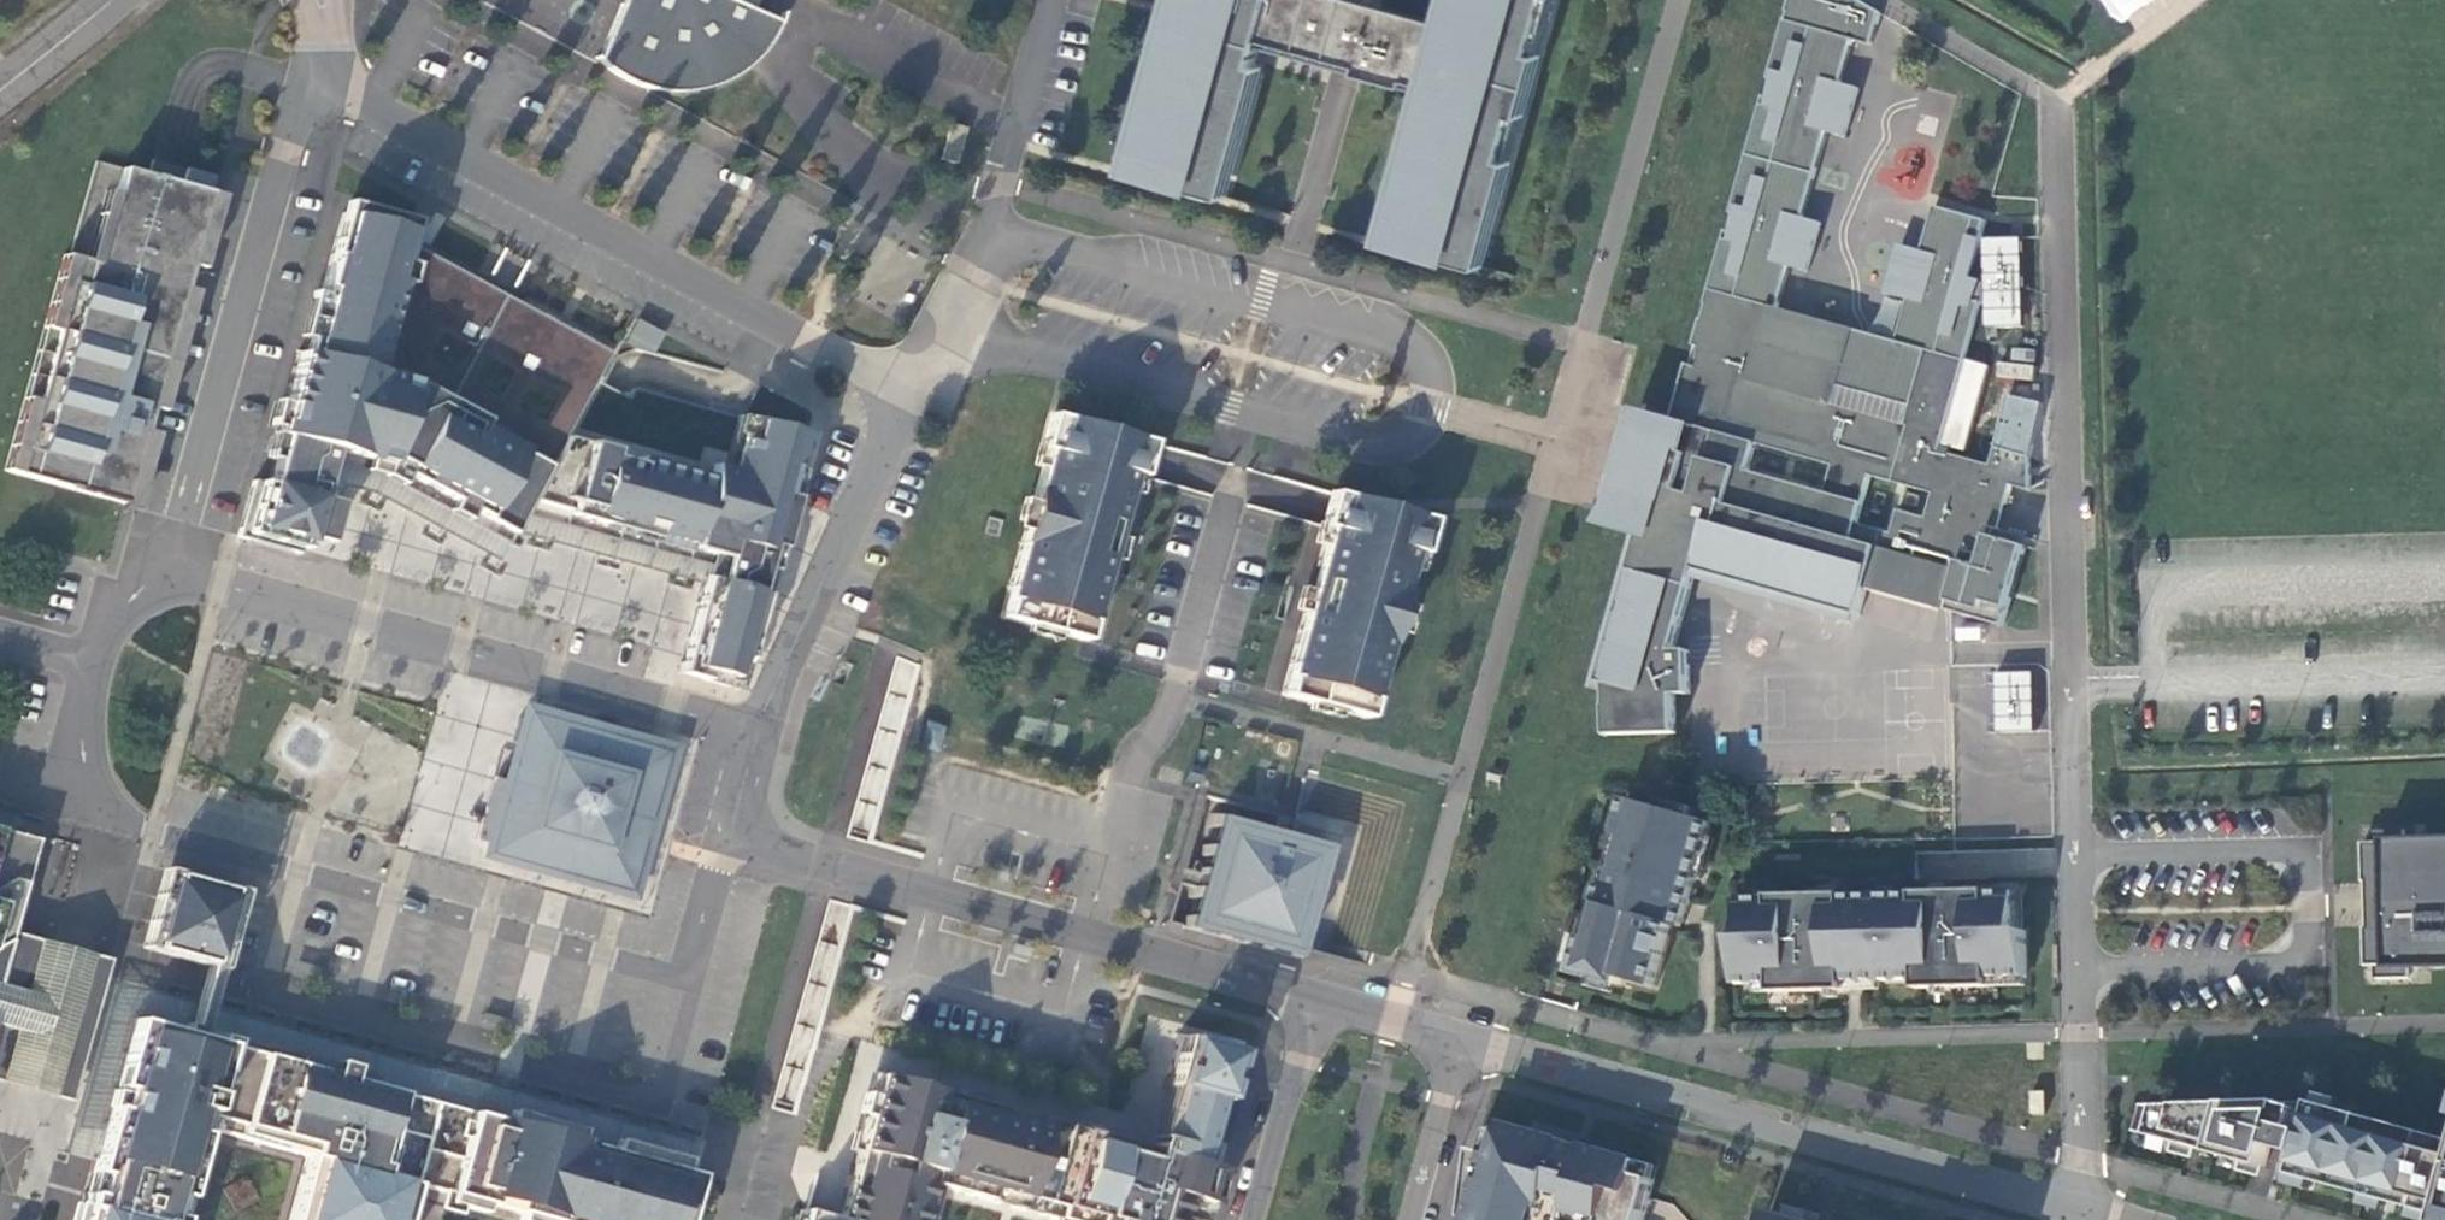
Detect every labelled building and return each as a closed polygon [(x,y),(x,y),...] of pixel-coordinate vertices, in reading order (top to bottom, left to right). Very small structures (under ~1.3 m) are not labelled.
[(621,5),(598,58),(596,56),(595,57),(598,61),(602,65),(605,68),(610,70),(614,74),(618,76),(623,79),(627,81),(632,83),(636,85),(641,87),(646,88),(650,90),(655,91),(660,92),(665,92),(670,92),(675,92),(679,93),(684,92),(690,91),(695,91),(700,90),(705,88),(710,87),(715,85),(720,84),(725,81),(729,79),(734,77),(738,73),(742,71),(746,68),(750,64),(754,60),(758,57),(760,54),(739,38),(751,10),(755,0),(623,0),(621,5)] [(1389,242),(1477,266),(1550,0),(1456,0),(1448,28),(1349,0),(1181,0),(1134,172),(1221,196),(1265,38),(1334,56),(1333,62),(1350,67),(1362,70),(1363,65),(1410,78),(1432,84),(1389,242)] [(1859,95),(1839,89),(1841,84),(1853,40),(1872,46),(1881,14),(1858,0),(1791,0),(1769,78),(1774,80),(1771,98),(1763,96),(1731,212),(1737,213),(1733,233),(1726,231),(1694,345),(1700,347),(1696,367),(1688,365),(1673,419),(1673,421),(1703,429),(1695,456),(1687,454),(1677,491),(1685,494),(1677,521),(1648,512),(1642,532),(1636,553),(1643,555),(1639,570),(1632,568),(1598,691),(1599,692),(1602,683),(1607,685),(1609,735),(1677,733),(1676,695),(1691,695),(1690,652),(1674,652),(1694,578),(1703,547),(1728,554),(1732,538),(1745,542),(1747,531),(1848,559),(1834,607),(1815,602),(1812,612),(1858,624),(1867,589),(1952,613),(2004,627),(2026,546),(1999,538),(2001,530),(1992,527),(1999,503),(2008,505),(2013,486),(2032,491),(2031,459),(2026,457),(1997,448),(1992,466),(1940,451),(1982,303),(1974,301),(1982,281),(1971,278),(1987,221),(1935,206),(1923,251),(1922,257),(1900,251),(1888,294),(1909,300),(1898,342),(1897,343),(1928,352),(1907,425),(1835,405),(1856,330),(1779,308),(1790,268),(1809,273),(1821,229),(1802,224),(1804,218),(1827,133),(1846,139),(1859,95)] [(2131,18),(2154,0),(2117,0),(2131,18)] [(739,38),(760,54),(761,53),(764,49),(767,45),(770,41),(773,37),(775,31),(778,28),(780,22),(781,19),(783,13),(781,13),(780,18),(779,22),(751,10),(739,38)] [(1409,83),(1410,78),(1363,65),(1362,70),(1409,83)] [(1860,89),(1841,84),(1839,89),(1859,95),(1860,89)] [(949,124),(940,159),(955,164),(964,129),(949,124)] [(153,159),(148,176),(181,185),(187,168),(153,159)] [(16,474),(124,504),(144,431),(139,429),(145,407),(150,409),(162,366),(183,288),(175,286),(178,275),(186,277),(210,192),(181,185),(148,176),(122,168),(95,264),(75,258),(16,474)] [(342,213),(368,220),(371,208),(345,201),(342,213)] [(529,309),(407,243),(411,232),(368,220),(342,213),(303,353),(298,352),(275,435),(280,436),(330,450),(385,465),(474,513),(484,519),(496,496),(528,505),(564,437),(610,353),(582,337),(529,309)] [(1802,224),(1821,229),(1823,223),(1804,218),(1802,224)] [(2025,237),(1987,238),(1989,329),(2027,328),(2025,237)] [(1902,245),(1900,251),(1922,257),(1923,251),(1902,245)] [(16,474),(75,258),(63,255),(4,471),(16,474)] [(628,340),(653,353),(664,332),(638,319),(628,340)] [(1897,343),(1898,342),(1856,330),(1835,405),(1907,425),(1928,352),(1897,343)] [(1999,379),(2033,378),(2032,362),(1998,364),(1999,379)] [(1703,429),(1673,421),(1673,419),(1638,409),(1634,424),(1641,425),(1632,494),(1651,500),(1648,512),(1677,521),(1685,494),(1677,491),(1687,454),(1695,456),(1703,429)] [(1038,449),(1046,451),(1056,416),(1047,414),(1038,449)] [(1046,451),(1000,618),(1084,641),(1130,474),(1139,440),(1056,416),(1046,451)] [(797,471),(806,435),(743,418),(729,470),(711,465),(708,477),(637,457),(635,465),(608,458),(610,450),(564,437),(528,505),(709,554),(722,558),(764,570),(770,571),(797,472),(797,471)] [(2001,431),(1997,448),(2026,457),(2031,440),(2001,431)] [(280,436),(269,478),(306,488),(304,494),(316,498),(330,450),(280,436)] [(1148,441),(1139,440),(1130,474),(1138,476),(1148,441)] [(330,450),(316,498),(335,503),(338,489),(345,485),(374,493),(498,560),(513,533),(484,519),(474,513),(385,465),(330,450)] [(253,481),(237,537),(299,554),(304,539),(324,544),(335,503),(316,498),(304,494),(306,488),(269,478),(266,484),(253,481)] [(1327,529),(1336,494),(1328,491),(1318,526),(1327,529)] [(1281,695),(1364,719),(1410,552),(1420,517),(1336,494),(1327,529),(1281,695)] [(513,532),(528,505),(496,496),(484,519),(513,533),(513,532)] [(1992,527),(2001,530),(2008,505),(1999,503),(1992,527)] [(709,554),(528,505),(513,532),(701,583),(703,576),(709,554)] [(1420,517),(1410,552),(1419,554),(1429,519),(1420,517)] [(1848,559),(1747,531),(1745,542),(1732,538),(1728,554),(1703,547),(1694,578),(1812,612),(1815,602),(1834,607),(1848,559)] [(715,580),(722,558),(709,554),(703,576),(715,580)] [(758,592),(764,570),(722,558),(715,580),(758,592)] [(764,593),(770,571),(764,570),(758,592),(764,593)] [(737,690),(764,593),(758,592),(715,580),(703,576),(701,583),(676,674),(737,690)] [(1992,670),(1991,731),(2030,732),(2032,671),(1992,670)] [(668,752),(528,714),(490,854),(629,891),(668,752)] [(1683,928),(1713,823),(1694,818),(1697,808),(1663,800),(1661,808),(1627,799),(1617,834),(1627,838),(1612,890),(1602,887),(1592,921),(1599,924),(1594,940),(1588,938),(1578,974),(1621,986),(1623,978),(1656,988),(1673,926),(1683,928)] [(34,840),(38,823),(0,812),(0,831),(34,840)] [(1328,846),(1214,815),(1183,928),(1297,959),(1328,846)] [(2406,842),(2405,830),(2373,831),(2373,844),(2364,844),(2365,882),(2368,882),(2369,928),(2366,928),(2367,967),(2376,967),(2376,979),(2409,978),(2408,967),(2444,966),(2444,841),(2406,842)] [(7,940),(34,840),(0,831),(0,944),(7,940)] [(140,947),(151,950),(171,878),(160,875),(140,947)] [(171,878),(151,950),(205,965),(214,934),(223,937),(234,895),(171,878)] [(1737,938),(1737,984),(1774,983),(1774,993),(1847,990),(1847,971),(1861,970),(1862,980),(1882,979),(1881,980),(1918,980),(1918,989),(1992,987),(1991,978),(2027,977),(2026,931),(2019,931),(2018,892),(1989,893),(1989,891),(1916,893),(1916,895),(1845,897),(1845,894),(1771,896),(1771,899),(1743,900),(1743,938),(1737,938)] [(200,982),(194,1005),(203,1008),(210,984),(223,937),(214,934),(205,965),(200,982)] [(101,967),(7,940),(0,965),(0,1074),(67,1093),(101,967)] [(63,1152),(93,1160),(131,1020),(140,991),(110,983),(79,1097),(63,1152)] [(194,1005),(140,991),(131,1020),(681,1171),(689,1142),(203,1008),(194,1005)] [(177,1218),(183,1198),(202,1128),(306,1157),(288,1219),(402,1219),(409,1193),(412,1185),(483,1204),(542,1219),(684,1219),(697,1175),(681,1171),(131,1020),(93,1160),(89,1173),(84,1192),(76,1219),(177,1219),(177,1218)] [(1223,1048),(1185,1037),(1186,1035),(1175,1032),(1173,1043),(1175,1044),(1165,1078),(1163,1077),(1160,1088),(1171,1091),(1162,1122),(1201,1133),(1209,1101),(1219,1104),(1222,1092),(1220,1092),(1229,1058),(1231,1059),(1234,1048),(1223,1046),(1223,1048)] [(928,1089),(925,1098),(918,1096),(912,1094),(914,1085),(875,1074),(843,1187),(853,1190),(848,1208),(845,1219),(932,1219),(937,1201),(923,1197),(927,1183),(1060,1219),(1182,1219),(1183,1217),(1193,1219),(1206,1219),(1221,1169),(1193,1162),(1154,1151),(1134,1145),(1131,1156),(1124,1155),(1116,1153),(1119,1141),(928,1089)] [(925,1098),(928,1089),(914,1085),(912,1094),(918,1096),(925,1098)] [(2046,1115),(2046,1092),(2033,1093),(2033,1115),(2046,1115)] [(2312,1102),(2309,1111),(2283,1104),(2283,1103),(2154,1106),(2146,1134),(2265,1168),(2271,1146),(2298,1154),(2292,1175),(2438,1215),(2437,1219),(2444,1219),(2444,1139),(2312,1102)] [(2146,1134),(2154,1106),(2146,1106),(2139,1133),(2146,1134)] [(1201,1133),(1162,1122),(1158,1135),(1154,1151),(1193,1162),(1197,1147),(1201,1133)] [(1506,1124),(1498,1151),(1498,1153),(1497,1156),(1488,1153),(1470,1219),(1543,1219),(1545,1213),(1567,1218),(1567,1219),(1643,1219),(1649,1198),(1655,1179),(1637,1175),(1641,1161),(1587,1146),(1587,1148),(1565,1142),(1561,1141),(1547,1138),(1548,1135),(1529,1130),(1527,1129),(1506,1124)] [(1134,1145),(1119,1141),(1116,1153),(1124,1155),(1131,1156),(1134,1145)] [(1467,1219),(1470,1219),(1488,1153),(1476,1150),(1467,1219)] [(1655,1179),(1658,1165),(1641,1161),(1637,1175),(1655,1179)] [(481,1213),(483,1204),(412,1185),(409,1193),(445,1203),(481,1213)] [(843,1187),(835,1219),(839,1219),(845,1219),(848,1208),(853,1190),(843,1187)] [(1786,1216),(1802,1219),(1807,1219),(1809,1211),(1787,1205),(1787,1206),(1789,1207),(1786,1216)] [(835,1219),(817,1214),(816,1219),(806,1217),(808,1212),(800,1209),(797,1219),(839,1219),(835,1219)] [(816,1219),(817,1214),(808,1212),(806,1217),(816,1219)] [(1771,1212),(1769,1219),(1802,1219),(1786,1216),(1771,1212)]
